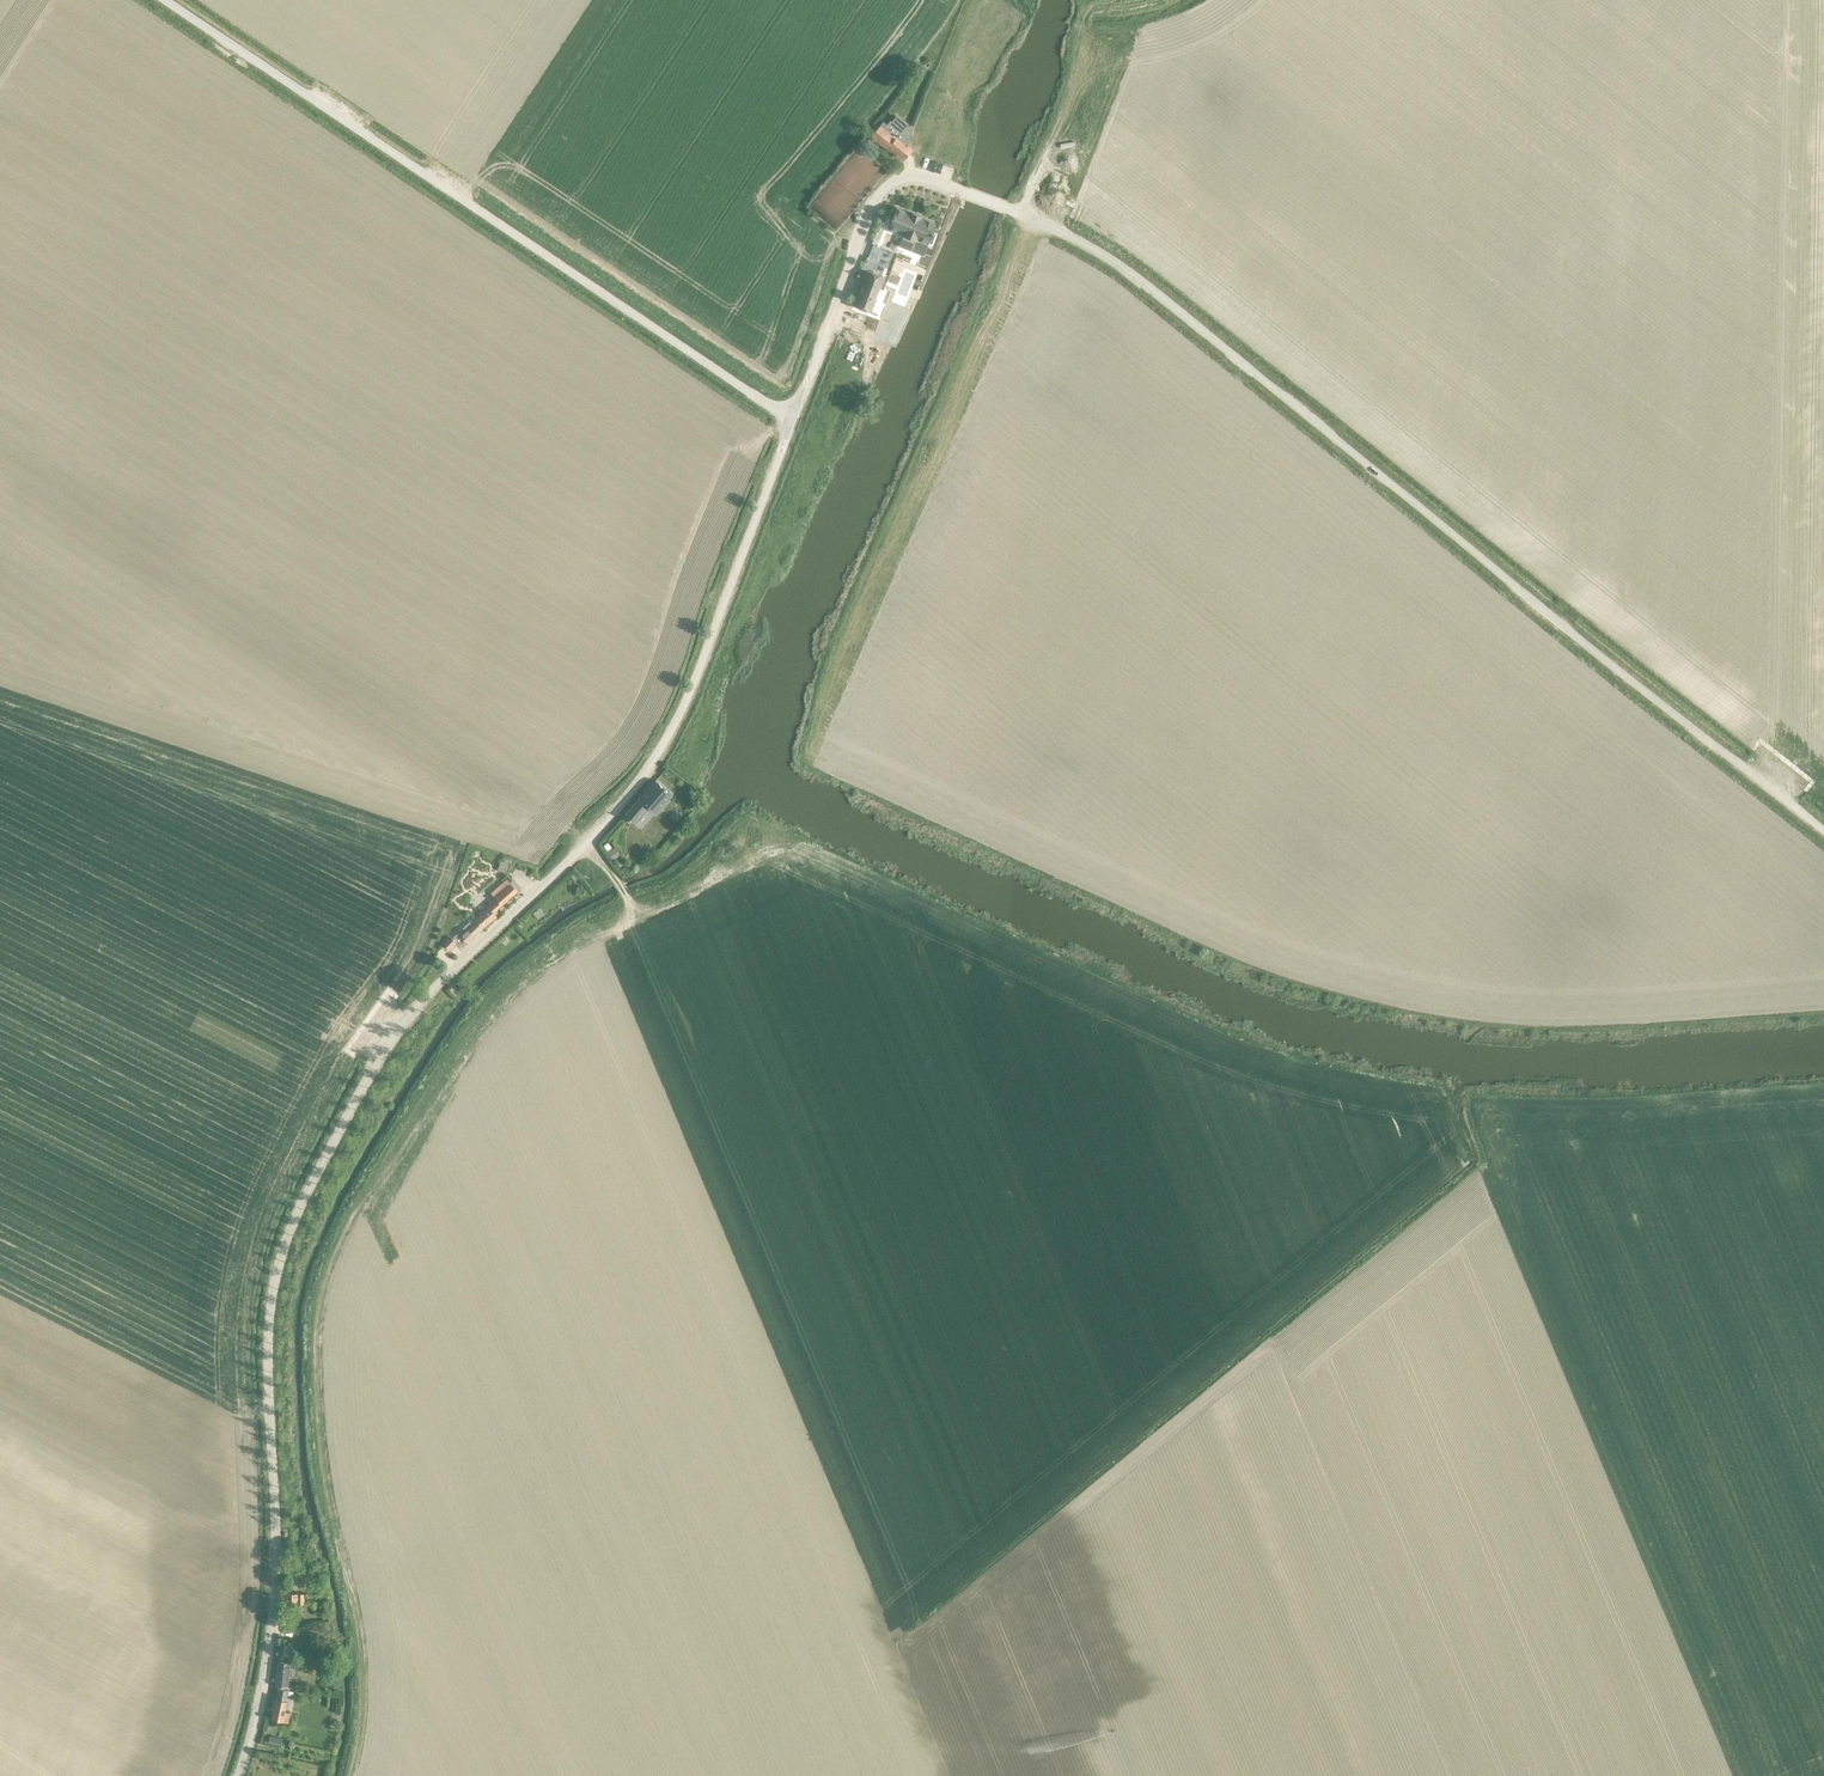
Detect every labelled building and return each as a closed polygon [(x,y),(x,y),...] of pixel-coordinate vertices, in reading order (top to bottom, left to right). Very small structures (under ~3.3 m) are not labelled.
[(917,81),(926,69),(923,66),(913,78),(917,81)] [(903,160),(911,150),(906,147),(911,129),(896,118),(891,124),(890,123),(887,126),(882,123),(870,137),(886,150),(888,147),(903,160)] [(917,239),(927,244),(928,242),(930,243),(934,234),(931,233),(935,224),(919,218),(920,216),(911,213),(911,214),(895,208),(894,211),(891,209),(888,217),(892,218),(888,228),(901,234),(900,235),(903,236),(902,239),(913,243),(913,240),(916,241),(917,239)] [(882,278),(867,272),(854,307),(869,312),(882,278)] [(640,798),(624,817),(633,825),(648,808),(656,814),(672,796),(655,781),(654,782),(656,783),(641,800),(640,798)] [(614,849),(607,854),(612,861),(620,856),(614,849)] [(501,861),(497,870),(506,873),(509,865),(501,861)] [(493,913),(516,892),(506,880),(501,884),(505,888),(494,898),(496,900),(488,907),(493,913)] [(468,925),(462,931),(454,937),(458,941),(462,937),(467,943),(496,917),(493,913),(488,907),(474,919),(476,922),(470,928),(468,925)] [(449,950),(456,943),(451,938),(444,945),(449,950)] [(453,987),(449,990),(455,996),(459,992),(453,987)] [(302,1594),(285,1594),(284,1605),(296,1606),(296,1604),(302,1604),(302,1594)] [(328,1601),(319,1603),(321,1612),(329,1611),(328,1601)] [(289,1677),(290,1669),(288,1669),(289,1663),(278,1662),(274,1685),(286,1687),(287,1677),(289,1677)] [(290,1695),(291,1692),(277,1689),(271,1719),(287,1722),(289,1712),(285,1711),(288,1695),(290,1695)] [(270,1736),(268,1743),(279,1745),(280,1739),(270,1736)]
